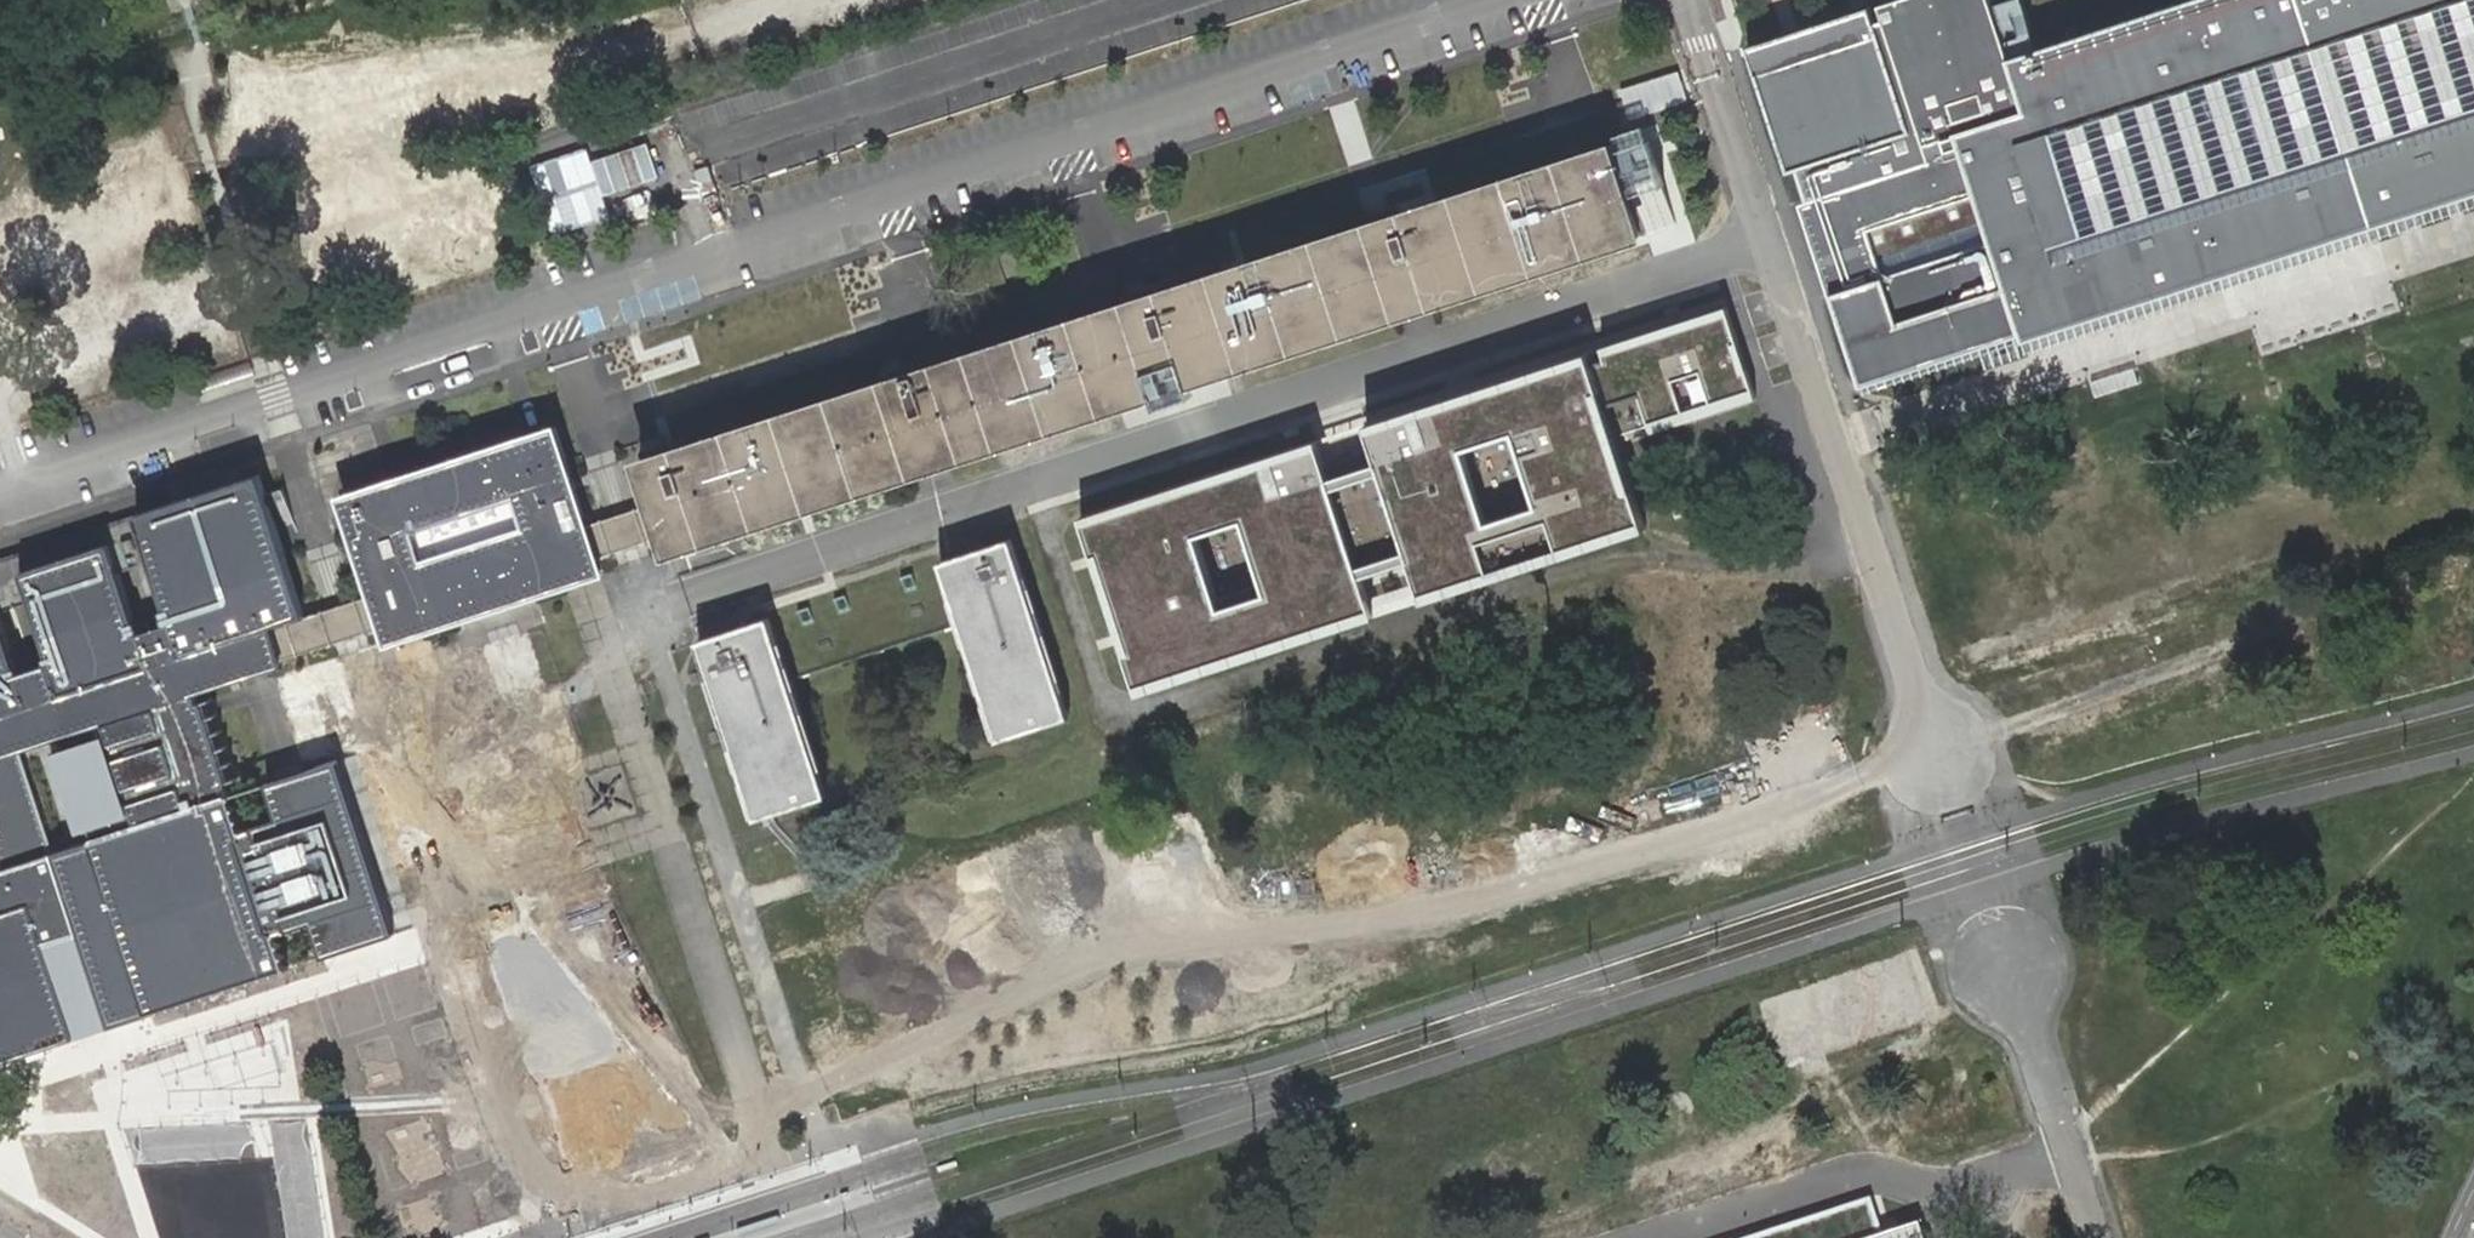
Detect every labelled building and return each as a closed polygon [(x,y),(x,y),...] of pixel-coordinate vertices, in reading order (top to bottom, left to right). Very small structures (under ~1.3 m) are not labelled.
[(1862,287),(1832,297),(1862,387),(2285,253),(2375,224),(2473,193),(2473,0),(2187,0),(2080,35),(2009,58),(1989,0),(1894,0),(1882,4),(1887,19),(1874,23),(1869,7),(1748,47),(1789,172),(1797,169),(1807,202),(1842,190),(1846,202),(1838,205),(1829,213),(1822,222),(1820,234),(1821,245),(1826,256),(1835,264),(1845,269),(1857,270),(1862,287)] [(1644,146),(1616,154),(1624,183),(1628,198),(1632,210),(1660,203),(1644,146)] [(73,1038),(45,947),(61,942),(79,937),(108,1027),(288,970),(277,932),(314,921),(281,814),(243,825),(234,794),(226,797),(222,785),(226,784),(204,712),(201,705),(198,706),(195,696),(259,676),(362,644),(391,635),(393,643),(411,638),(430,632),(456,624),(499,611),(540,598),(569,589),(585,584),(605,578),(599,558),(633,547),(668,536),(674,556),(744,533),(916,478),(934,472),(951,467),(1100,418),(1116,414),(1177,394),(1193,389),(1403,322),(1420,316),(1435,311),(1642,245),(1632,210),(1628,198),(1624,183),(1618,163),(1616,154),(1385,229),(1141,307),(900,385),(682,455),(676,457),(647,467),(659,506),(624,518),(590,530),(575,485),(559,435),(348,502),(379,594),(348,604),(307,617),(261,476),(137,515),(175,632),(141,642),(112,548),(23,575),(53,670),(21,680),(0,616),(0,1062),(73,1038)] [(1296,436),(1062,511),(1120,689),(1626,526),(1595,431),(1733,387),(1706,304),(1340,422),(1354,461),(1308,475),(1296,436)] [(946,567),(1002,744),(1073,721),(1016,544),(966,560),(946,567)] [(737,752),(760,823),(831,800),(774,622),(765,625),(703,645),(737,752)] [(291,776),(271,782),(281,814),(314,921),(326,958),(400,935),(369,838),(344,759),(291,776)] [(1930,1224),(1886,1237),(1935,1237),(1930,1224)]
